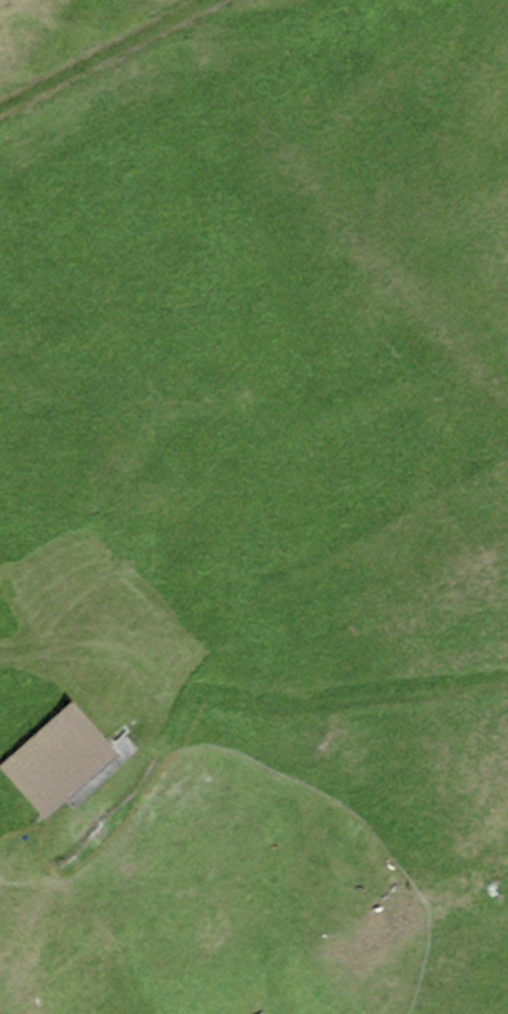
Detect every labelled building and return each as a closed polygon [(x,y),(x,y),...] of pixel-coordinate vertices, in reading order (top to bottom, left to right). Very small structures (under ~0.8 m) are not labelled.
[(70,705),(3,765),(44,810),(111,750),(70,705)]
